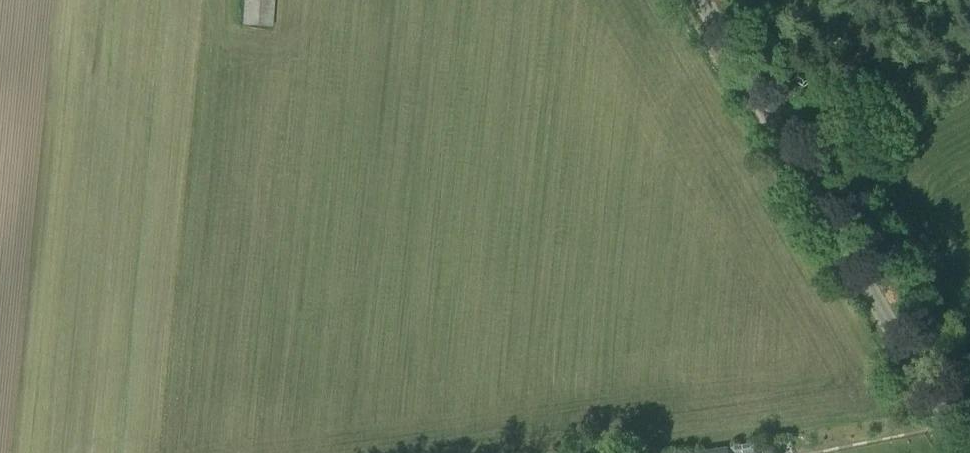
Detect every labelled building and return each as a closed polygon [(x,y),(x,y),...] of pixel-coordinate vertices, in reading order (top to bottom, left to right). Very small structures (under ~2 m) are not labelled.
[(275,0),(244,0),(242,24),(273,27),(275,0)] [(744,444),(728,447),(693,452),(745,452),(744,444)]
